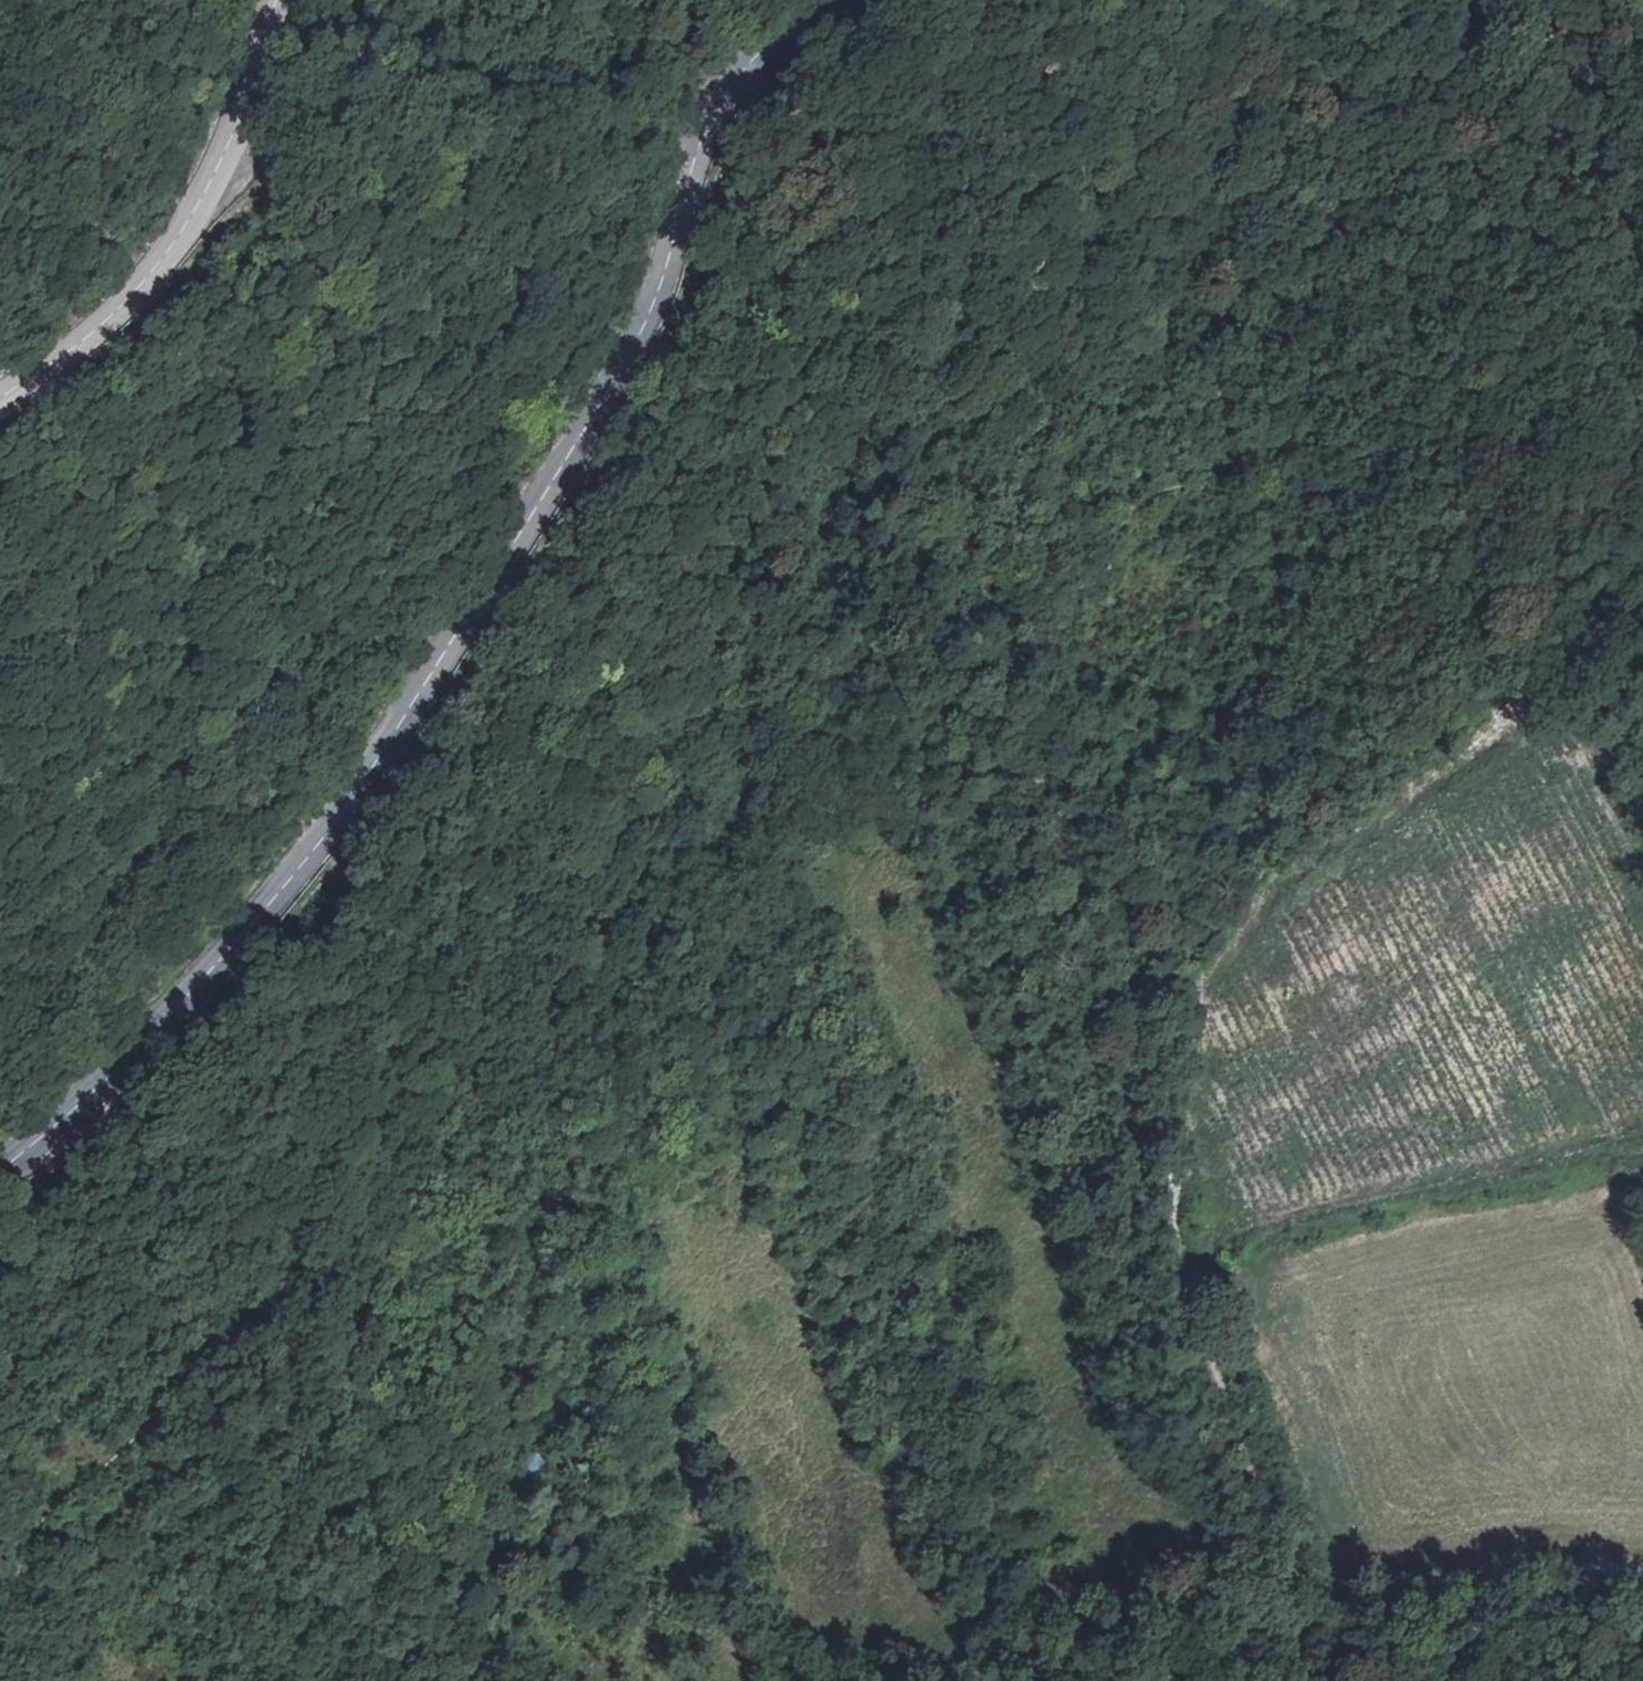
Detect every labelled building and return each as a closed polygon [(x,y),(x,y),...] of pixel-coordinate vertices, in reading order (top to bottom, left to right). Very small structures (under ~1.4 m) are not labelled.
[(553,1457),(526,1439),(492,1485),(519,1503),(553,1457)]
